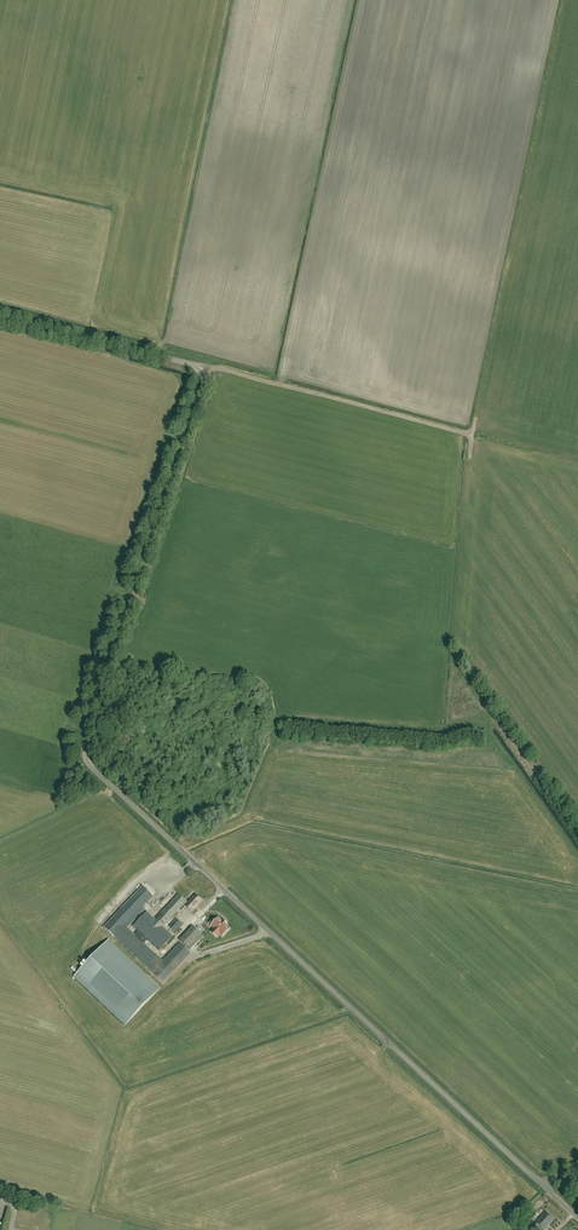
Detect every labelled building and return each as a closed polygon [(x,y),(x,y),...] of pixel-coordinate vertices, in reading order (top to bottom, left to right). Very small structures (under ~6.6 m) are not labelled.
[(192,887),(197,891),(201,886),(197,882),(192,887)] [(186,915),(204,901),(199,894),(181,908),(186,915)] [(168,913),(171,917),(187,901),(181,895),(168,909),(166,906),(161,911),(165,915),(168,913)] [(157,908),(163,904),(160,900),(154,904),(157,908)] [(230,929),(226,925),(227,925),(223,921),(222,922),(219,918),(216,921),(214,918),(209,923),(212,926),(211,926),(214,929),(211,932),(217,937),(220,933),(223,936),(230,929)] [(174,933),(182,925),(176,920),(169,928),(174,933)] [(190,950),(203,936),(193,926),(180,941),(190,950)] [(540,1227),(549,1215),(545,1212),(536,1223),(540,1227)] [(533,1221),(537,1216),(534,1213),(529,1218),(533,1221)] [(540,1227),(544,1229),(546,1229),(554,1220),(549,1215),(540,1227)]
